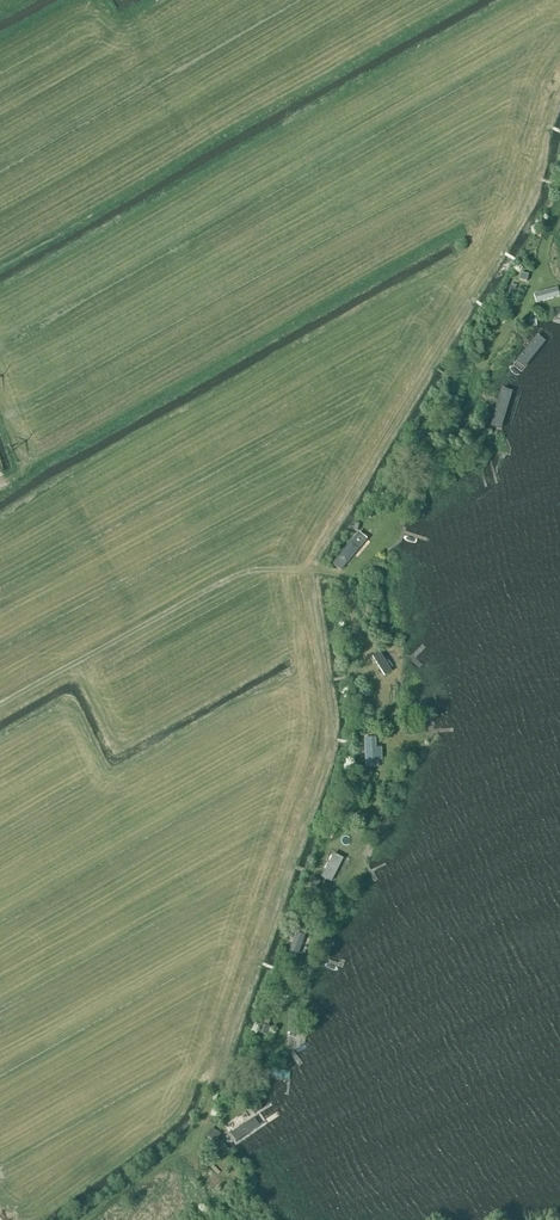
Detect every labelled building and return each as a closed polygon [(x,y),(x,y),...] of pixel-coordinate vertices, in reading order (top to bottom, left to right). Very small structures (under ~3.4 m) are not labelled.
[(521,273),(519,280),(526,282),(528,275),(521,273)] [(557,289),(534,295),(536,304),(559,298),(557,289)] [(507,301),(504,305),(512,313),(515,309),(507,301)] [(548,341),(538,333),(512,365),(522,373),(548,341)] [(514,394),(500,390),(489,426),(502,430),(514,394)] [(371,506),(365,512),(371,517),(376,511),(371,506)] [(340,571),(359,548),(351,542),(333,565),(340,571)] [(380,653),(372,658),(385,677),(392,673),(380,653)] [(374,740),(365,740),(366,770),(376,769),(374,740)] [(334,853),(322,876),(331,881),(343,858),(334,853)] [(310,880),(306,889),(314,893),(318,884),(310,880)] [(300,924),(297,931),(304,933),(307,927),(300,924)] [(297,933),(291,951),(298,953),(304,936),(297,933)] [(289,1008),(288,1032),(297,1033),(298,1009),(289,1008)] [(261,1024),(259,1032),(267,1034),(269,1026),(261,1024)] [(259,1127),(253,1117),(229,1134),(235,1143),(259,1127)] [(212,1129),(207,1136),(214,1141),(219,1133),(212,1129)]
